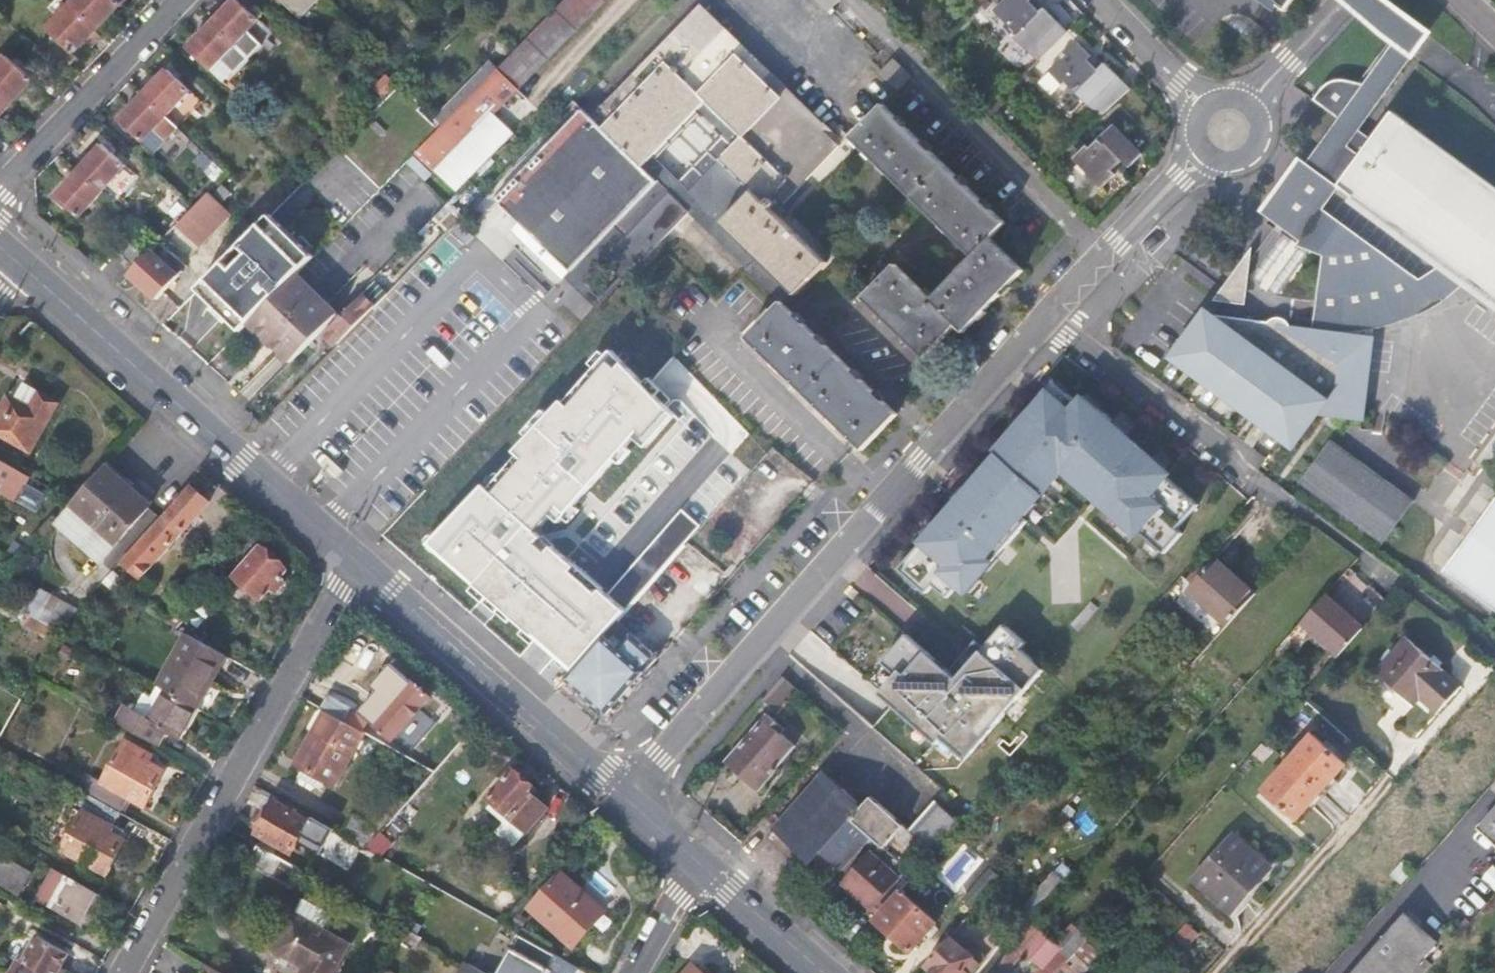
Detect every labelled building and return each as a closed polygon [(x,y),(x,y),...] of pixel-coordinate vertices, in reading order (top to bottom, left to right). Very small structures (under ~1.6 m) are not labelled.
[(72,6),(97,30),(125,0),(77,0),(72,6)] [(319,0),(274,0),(297,22),(319,0)] [(491,74),(509,91),(599,0),(563,0),(493,71),(491,74)] [(838,5),(833,0),(814,0),(811,3),(826,17),(838,5)] [(1001,11),(1005,7),(1015,18),(1009,23),(1022,38),(1048,11),(1037,0),(991,0),(1001,11)] [(1392,5),(1386,0),(1338,0),(1341,2),(1372,28),(1392,5)] [(234,2),(210,27),(245,61),(269,37),(234,2)] [(1421,25),(1392,5),(1372,28),(1401,52),(1377,85),(1388,93),(1433,34),(1421,25)] [(73,55),(97,30),(72,6),(48,30),(73,55)] [(513,182),(520,188),(508,200),(502,194),(496,199),(512,215),(581,283),(624,240),(645,260),(688,215),(698,204),(729,172),(794,103),(700,9),(593,118),(576,101),(556,121),(564,130),(513,182)] [(222,85),(245,61),(210,27),(187,51),(222,85)] [(1069,79),(1093,102),(1119,76),(1095,53),(1093,56),(1069,32),(1043,58),(1057,71),(1063,66),(1072,75),(1069,79)] [(0,66),(0,96),(11,105),(32,82),(6,59),(0,66)] [(899,93),(914,79),(894,60),(881,74),(899,93)] [(485,64),(427,124),(435,131),(491,74),(493,71),(485,64)] [(166,72),(144,96),(177,127),(199,105),(166,72)] [(1340,120),(1361,77),(1339,72),(1335,72),(1329,72),(1323,75),(1318,78),(1316,81),(1308,92),(1340,120)] [(432,170),(509,91),(491,74),(435,131),(414,153),(432,170)] [(1460,301),(1475,287),(1436,256),(1412,272),(1318,201),(1351,194),(1375,166),(1377,159),(1386,151),(1360,131),(1388,93),(1377,85),(1361,77),(1340,120),(1305,166),(1268,220),(1304,250),(1330,262),(1316,333),(1364,340),(1378,337),(1398,331),(1422,321),(1442,312),(1460,301)] [(11,105),(0,96),(0,118),(11,105)] [(164,162),(188,138),(177,127),(144,96),(120,120),(164,162)] [(796,297),(827,264),(776,213),(782,206),(789,212),(797,203),(791,197),(838,147),(794,103),(729,172),(698,204),(796,297)] [(930,297),(895,263),(863,296),(924,355),(956,323),(964,330),(1022,271),(990,240),(1006,223),(883,103),(850,136),(972,254),(930,297)] [(656,161),(678,181),(721,136),(700,115),(656,161)] [(1121,154),(1133,141),(1108,116),(1084,139),(1081,136),(1068,148),(1095,174),(1107,163),(1104,159),(1115,148),(1121,154)] [(406,145),(414,153),(435,131),(427,124),(406,145)] [(1351,194),(1395,225),(1419,243),(1436,256),(1475,287),(1494,304),(1494,190),(1475,176),(1451,158),(1408,124),(1386,151),(1377,159),(1375,166),(1351,194)] [(101,150),(80,173),(102,193),(123,169),(101,150)] [(82,216),(102,193),(80,173),(59,197),(82,216)] [(513,182),(502,194),(508,200),(520,188),(513,182)] [(223,195),(214,185),(207,193),(216,202),(223,195)] [(463,216),(450,203),(432,221),(446,234),(463,216)] [(688,215),(781,306),(784,309),(796,297),(698,204),(688,215)] [(506,222),(596,311),(603,304),(581,283),(512,215),(506,222)] [(193,293),(236,335),(245,327),(293,278),(307,264),(264,222),(193,293)] [(119,251),(135,267),(146,255),(130,240),(119,251)] [(581,283),(603,304),(620,286),(645,260),(624,240),(581,283)] [(177,278),(151,250),(146,255),(135,267),(128,273),(155,301),(177,278)] [(245,327),(288,367),(335,319),(293,278),(245,327)] [(324,334),(335,346),(387,294),(375,282),(324,334)] [(1221,317),(1200,301),(1169,342),(1182,351),(1187,345),(1209,362),(1205,368),(1229,387),(1234,381),(1257,398),(1252,404),(1277,423),(1282,417),(1294,426),(1320,391),(1327,392),(1325,408),(1354,412),(1364,340),(1316,333),(1284,319),(1278,311),(1277,310),(1274,309),(1270,308),(1264,310),(1261,312),(1259,315),(1257,321),(1258,326),(1230,319),(1230,318),(1221,317)] [(784,309),(781,306),(747,342),(864,452),(898,416),(784,309)] [(605,637),(625,613),(605,595),(601,592),(598,596),(573,574),(576,569),(536,535),(551,518),(559,525),(634,440),(646,450),(674,418),(611,353),(565,405),(563,403),(485,487),(489,491),(476,506),(471,502),(428,545),(535,642),(540,637),(576,669),(605,637)] [(17,381),(0,411),(39,433),(56,402),(17,381)] [(924,541),(900,570),(927,594),(934,586),(948,598),(959,586),(967,593),(1018,523),(1023,527),(1029,522),(1024,516),(1064,471),(1136,534),(1138,530),(1165,555),(1183,534),(1178,530),(1199,506),(1166,476),(1169,473),(1112,423),(1114,421),(1086,397),(1080,403),(1055,381),(1049,387),(1037,402),(1024,416),(1027,418),(997,453),(998,455),(977,479),(976,476),(951,505),(953,507),(946,516),(943,514),(921,539),(924,541)] [(39,433),(0,411),(0,436),(28,451),(39,433)] [(1404,499),(1320,436),(1307,455),(1288,480),(1372,542),(1404,499)] [(150,502),(105,463),(101,468),(71,501),(55,519),(100,559),(150,502)] [(11,473),(0,466),(0,487),(2,488),(11,473)] [(39,512),(50,494),(30,481),(19,499),(39,512)] [(211,504),(192,487),(167,514),(165,512),(148,531),(121,562),(142,581),(211,504)] [(485,487),(471,502),(476,506),(489,491),(485,487)] [(1494,608),(1494,499),(1489,495),(1436,565),(1494,608)] [(605,595),(625,613),(700,529),(680,511),(605,595)] [(285,572),(261,550),(236,578),(260,600),(268,591),(273,595),(283,584),(278,579),(285,572)] [(1186,592),(1227,629),(1255,597),(1213,561),(1186,592)] [(38,592),(19,612),(57,633),(58,632),(76,612),(38,592)] [(1362,631),(1326,599),(1288,642),(1299,652),(1314,635),(1339,657),(1362,631)] [(185,615),(178,608),(165,623),(174,628),(185,615)] [(897,675),(880,694),(938,744),(943,738),(966,759),(1044,670),(1021,650),(1026,644),(1005,625),(984,649),(975,641),(962,656),(965,659),(952,674),(949,671),(908,635),(883,663),(897,675)] [(187,635),(156,689),(164,693),(193,709),(224,656),(187,635)] [(540,637),(535,642),(571,674),(576,669),(540,637)] [(567,680),(609,716),(659,659),(633,637),(621,650),(605,637),(576,669),(571,674),(567,680)] [(1412,692),(1422,700),(1439,715),(1463,688),(1407,639),(1377,673),(1407,698),(1412,692)] [(783,675),(763,698),(779,712),(799,689),(783,675)] [(361,709),(393,739),(431,697),(414,682),(402,695),(387,681),(361,709)] [(1416,706),(1422,700),(1412,692),(1407,698),(1416,706)] [(176,740),(193,709),(164,693),(147,721),(124,709),(115,723),(156,746),(164,733),(176,740)] [(330,695),(321,710),(327,712),(344,723),(352,708),(330,695)] [(331,787),(362,733),(344,723),(327,712),(297,767),(331,787)] [(727,763),(759,791),(798,748),(781,734),(785,730),(769,716),(727,763)] [(1313,739),(1289,765),(1320,793),(1343,767),(1313,739)] [(126,742),(107,776),(148,799),(163,774),(139,761),(144,751),(126,742)] [(1295,821),(1320,793),(1289,765),(1265,793),(1295,821)] [(538,790),(515,769),(489,797),(511,816),(527,832),(548,808),(535,795),(538,790)] [(822,855),(831,862),(840,870),(870,838),(884,850),(904,829),(880,807),(871,800),(865,807),(827,774),(776,833),(813,865),(822,855)] [(144,808),(148,799),(107,776),(103,783),(90,777),(82,790),(123,814),(130,800),(144,808)] [(111,835),(123,814),(82,790),(76,787),(69,800),(85,809),(81,818),(111,835)] [(912,827),(935,847),(959,820),(937,800),(912,827)] [(293,855),(311,823),(275,803),(257,835),(293,855)] [(1479,827),(1494,842),(1494,810),(1479,827)] [(351,816),(340,836),(364,850),(380,832),(351,816)] [(514,847),(527,832),(511,816),(497,832),(514,847)] [(105,875),(124,842),(111,835),(81,818),(61,851),(105,875)] [(984,860),(955,834),(938,853),(968,879),(984,860)] [(1232,839),(1192,882),(1231,915),(1270,871),(1232,839)] [(292,892),(303,872),(260,848),(249,867),(292,892)] [(871,853),(844,883),(872,909),(899,878),(871,853)] [(29,870),(2,854),(0,857),(0,882),(17,890),(29,870)] [(38,900),(79,924),(96,894),(54,870),(38,900)] [(966,900),(976,910),(1003,880),(992,871),(966,900)] [(573,946),(604,913),(562,875),(531,908),(573,946)] [(936,922),(903,892),(877,921),(908,951),(936,922)] [(85,928),(103,898),(96,894),(79,924),(85,928)] [(1354,972),(1410,972),(1439,940),(1408,913),(1354,972)] [(279,949),(310,968),(307,972),(333,972),(347,947),(296,918),(279,949)] [(974,924),(968,919),(952,937),(959,943),(974,924)] [(1024,953),(1041,934),(1039,932),(1044,927),(1039,921),(1015,948),(1000,965),(1007,972),(1024,953)] [(1040,968),(1036,972),(1058,972),(1085,943),(1088,940),(1072,926),(1055,944),(1058,948),(1040,968)] [(1024,953),(1040,968),(1058,948),(1055,944),(1041,934),(1024,953)] [(498,972),(547,972),(549,970),(556,957),(519,936),(498,972)] [(952,937),(926,966),(934,972),(976,972),(983,965),(959,943),(952,937)] [(36,938),(17,972),(58,972),(68,956),(36,938)] [(1088,968),(1085,966),(1097,953),(1085,943),(1058,972),(1083,972),(1088,968)] [(461,972),(481,972),(466,964),(461,972)] [(693,965),(686,972),(702,972),(693,965)]
